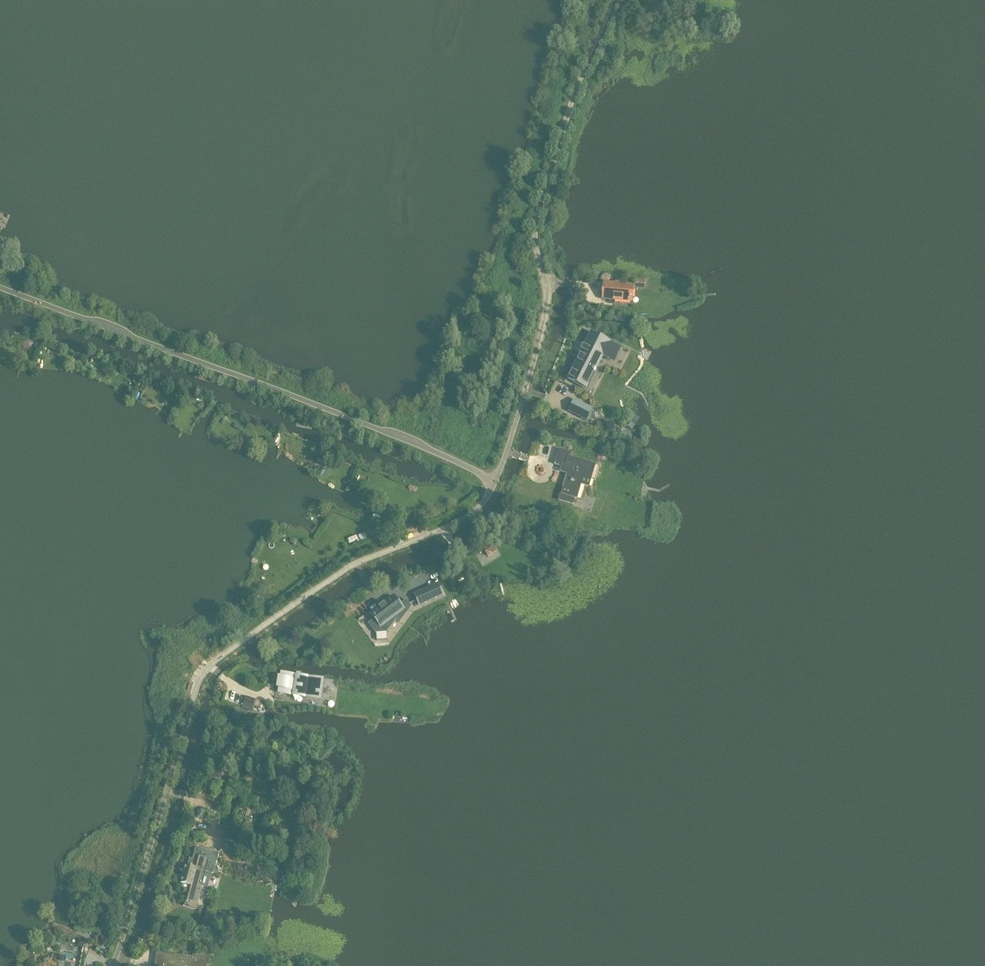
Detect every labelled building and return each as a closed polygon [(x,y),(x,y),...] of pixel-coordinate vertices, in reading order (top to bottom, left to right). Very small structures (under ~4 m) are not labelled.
[(635,280),(634,288),(645,289),(645,280),(635,280)] [(634,287),(605,285),(603,299),(633,301),(634,287)] [(586,388),(603,356),(614,361),(620,350),(609,344),(609,343),(591,334),(568,379),(586,388)] [(568,411),(586,421),(592,410),(573,401),(568,411)] [(619,430),(617,437),(629,439),(630,432),(619,430)] [(561,493),(558,501),(574,505),(575,499),(578,500),(582,486),(588,488),(590,481),(595,466),(569,459),(571,454),(559,450),(554,465),(566,468),(565,473),(568,474),(564,490),(570,491),(569,495),(561,493)] [(361,542),(367,539),(364,533),(358,536),(361,542)] [(487,557),(497,552),(492,544),(483,549),(487,557)] [(415,595),(420,606),(442,596),(437,584),(415,595)] [(376,633),(376,641),(388,640),(387,632),(396,620),(400,623),(411,607),(406,601),(400,606),(393,597),(385,604),(384,604),(380,608),(379,607),(379,608),(371,614),(375,619),(369,624),(376,633)] [(278,688),(280,689),(280,694),(317,699),(320,679),(285,674),(284,679),(280,679),(279,686),(278,688)] [(264,710),(266,704),(246,697),(246,698),(244,703),(242,709),(251,712),(253,707),(264,710)] [(245,818),(242,826),(250,828),(252,820),(245,818)] [(188,866),(186,866),(181,884),(183,884),(181,890),(187,891),(183,906),(196,910),(197,906),(202,907),(214,861),(209,860),(211,856),(198,852),(195,863),(189,861),(188,866)] [(157,953),(155,965),(207,965),(208,956),(194,953),(193,958),(157,953)]
